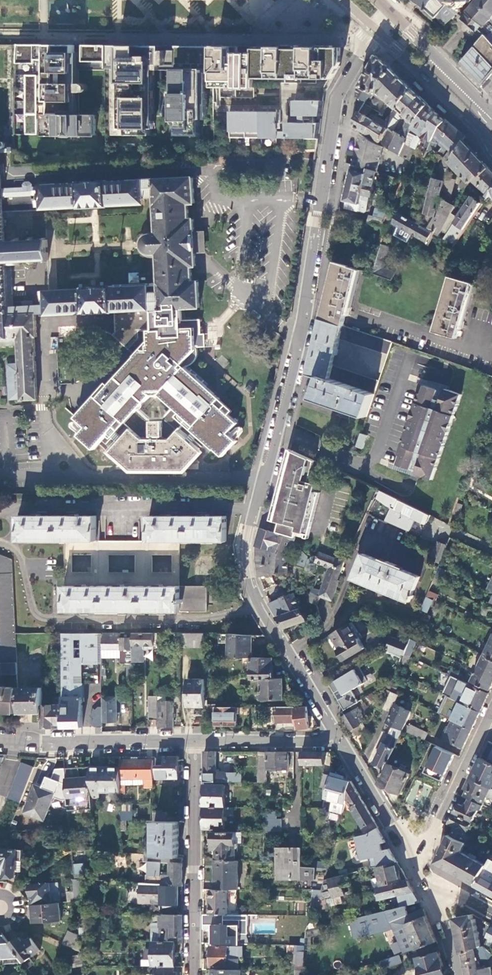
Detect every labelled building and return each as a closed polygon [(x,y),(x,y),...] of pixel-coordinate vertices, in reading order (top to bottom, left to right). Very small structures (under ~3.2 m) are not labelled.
[(419,3),(420,3),(425,8),(426,11),(428,10),(436,18),(438,16),(445,24),(460,11),(462,10),(462,7),(468,2),(470,3),(472,1),(472,0),(416,0),(419,3)] [(491,41),(491,0),(472,0),(472,1),(470,3),(473,5),(462,18),(477,31),(479,28),(488,36),(491,41)] [(491,74),(491,41),(488,36),(460,64),(481,87),(491,74)] [(97,134),(97,114),(75,114),(76,45),(19,44),(18,63),(36,63),(36,59),(47,59),(47,114),(39,114),(39,118),(47,118),(47,134),(97,134)] [(108,45),(85,45),(85,61),(104,61),(108,61),(108,45)] [(108,68),(118,68),(117,134),(153,135),(153,128),(154,113),(157,113),(162,113),(163,66),(179,66),(179,68),(180,69),(179,105),(179,113),(180,135),(204,135),(204,119),(205,72),(205,69),(205,66),(211,66),(217,66),(217,46),(177,46),(177,49),(163,49),(163,46),(108,45),(108,61),(108,68)] [(217,87),(258,87),(258,78),(335,79),(342,66),(342,47),(217,46),(217,66),(217,69),(217,87)] [(374,62),(360,86),(375,94),(378,90),(393,70),(378,55),(374,62)] [(413,91),(393,70),(378,90),(396,106),(399,109),(413,91)] [(39,75),(28,75),(27,134),(39,134),(39,118),(39,114),(39,75)] [(416,81),(413,84),(420,91),(423,88),(416,81)] [(87,83),(80,83),(80,92),(86,92),(89,90),(89,89),(90,88),(90,87),(89,86),(89,85),(87,83)] [(375,94),(360,86),(358,90),(357,96),(366,102),(369,97),(372,98),(375,94)] [(380,143),(401,155),(412,132),(429,106),(413,91),(399,109),(400,110),(389,129),(380,143)] [(326,100),(298,100),(298,115),(324,115),(326,100)] [(439,103),(436,106),(444,113),(447,110),(439,103)] [(400,110),(399,109),(396,106),(387,121),(381,118),(378,123),(389,129),(400,110)] [(437,114),(429,106),(412,132),(418,136),(420,133),(423,135),(437,114)] [(280,111),(233,111),(233,137),(280,138),(280,131),(280,111)] [(359,112),(353,123),(352,126),(366,134),(373,120),(359,112)] [(445,122),(437,114),(423,135),(428,139),(424,146),(428,147),(445,122)] [(380,143),(389,129),(378,123),(373,120),(366,134),(380,143)] [(446,120),(445,122),(428,147),(426,151),(430,153),(429,158),(438,164),(443,157),(443,156),(449,149),(456,154),(464,141),(466,137),(446,120)] [(323,122),(290,122),(290,131),(290,138),(306,138),(320,138),(323,122)] [(418,136),(412,132),(401,155),(409,160),(415,148),(417,148),(421,139),(418,136)] [(383,148),(360,134),(353,165),(369,169),(377,171),(383,148)] [(7,241),(5,211),(46,208),(44,187),(35,187),(35,184),(33,182),(29,182),(26,185),(27,188),(5,189),(4,165),(3,165),(2,153),(12,152),(11,149),(2,149),(1,135),(0,135),(0,241),(7,241)] [(320,138),(306,138),(306,151),(318,150),(320,138)] [(489,168),(464,141),(456,154),(453,158),(450,162),(471,183),(474,180),(481,173),(483,176),(489,168)] [(361,203),(369,169),(353,165),(351,172),(345,199),(346,199),(361,203)] [(425,213),(436,216),(437,216),(446,182),(445,181),(448,169),(442,167),(439,180),(434,178),(425,213)] [(489,168),(483,176),(481,173),(474,180),(489,194),(491,189),(491,171),(489,168)] [(374,185),(377,171),(369,169),(361,203),(359,211),(362,212),(363,210),(368,211),(371,196),(372,196),(375,185),(374,185)] [(60,289),(53,290),(49,290),(50,305),(51,313),(51,314),(87,312),(87,313),(117,312),(117,331),(114,334),(131,349),(141,338),(140,331),(151,330),(151,344),(150,344),(149,349),(146,349),(144,348),(138,356),(139,356),(101,398),(98,395),(78,417),(89,426),(82,435),(97,449),(124,419),(128,422),(153,395),(164,393),(197,424),(194,427),(225,455),(239,440),(231,432),(240,422),(218,402),(222,398),(188,366),(189,365),(190,365),(194,363),(197,360),(198,357),(199,354),(199,352),(198,349),(197,346),(199,346),(206,346),(206,335),(201,336),(201,334),(201,319),(183,319),(183,309),(202,308),(200,281),(193,282),(193,266),(197,266),(196,254),(195,231),(195,219),(190,219),(189,204),(196,203),(195,178),(109,183),(106,181),(102,181),(102,182),(88,183),(88,181),(82,182),(81,184),(44,186),(44,187),(46,208),(49,208),(56,208),(63,208),(82,207),(82,208),(95,207),(111,207),(111,206),(148,204),(147,196),(157,196),(159,234),(152,234),(149,235),(147,237),(145,239),(144,243),(145,246),(146,249),(149,252),(154,253),(160,253),(162,285),(116,287),(116,286),(115,286),(115,285),(108,285),(108,287),(99,287),(94,287),(94,286),(87,286),(87,287),(86,287),(86,288),(60,289)] [(482,203),(473,196),(445,239),(455,244),(482,203)] [(344,208),(359,211),(361,203),(346,199),(344,208)] [(455,207),(442,200),(438,217),(437,216),(436,216),(428,229),(433,232),(440,236),(455,207)] [(56,208),(49,208),(50,223),(49,223),(49,224),(49,225),(50,239),(51,239),(52,259),(52,273),(51,273),(51,275),(52,275),(53,290),(60,289),(58,248),(57,213),(56,208)] [(428,229),(397,212),(393,223),(427,242),(433,232),(428,229)] [(368,223),(382,226),(384,218),(370,215),(368,223)] [(206,231),(195,231),(196,254),(207,253),(206,231)] [(8,264),(14,264),(20,263),(20,264),(22,264),(22,261),(34,260),(34,264),(36,264),(36,260),(40,260),(49,260),(49,262),(50,262),(50,259),(52,259),(51,239),(50,239),(49,239),(49,237),(47,237),(47,239),(39,240),(34,240),(34,237),(32,237),(33,240),(20,240),(20,238),(18,238),(18,240),(7,241),(0,241),(0,263),(8,262),(8,264)] [(389,246),(382,244),(374,273),(392,280),(396,272),(383,267),(389,246)] [(321,314),(320,319),(321,319),(343,326),(345,320),(357,268),(349,266),(350,265),(335,261),(321,314)] [(11,337),(10,314),(10,306),(8,264),(8,262),(0,263),(0,337),(11,337)] [(131,273),(131,283),(141,282),(141,272),(131,273)] [(433,332),(456,338),(472,282),(449,276),(434,329),(433,332)] [(10,306),(10,314),(38,313),(42,313),(51,313),(50,305),(42,305),(37,305),(37,304),(36,305),(23,306),(23,305),(22,305),(15,306),(10,306)] [(10,314),(11,337),(20,336),(20,344),(21,363),(11,363),(12,397),(23,397),(23,399),(39,398),(37,336),(39,336),(38,313),(10,314)] [(321,319),(308,374),(320,379),(313,398),(353,411),(367,416),(379,381),(333,365),(336,355),(337,355),(339,349),(337,349),(340,338),(388,354),(392,342),(377,337),(343,326),(321,319)] [(201,334),(201,336),(206,335),(206,346),(199,346),(199,347),(207,347),(207,348),(218,347),(217,333),(207,333),(207,334),(201,334)] [(0,337),(0,345),(20,344),(20,336),(11,337),(0,337)] [(422,385),(423,385),(445,392),(446,389),(447,387),(444,386),(421,378),(419,384),(422,385)] [(445,392),(423,385),(397,463),(418,470),(417,474),(433,479),(463,394),(446,389),(445,392)] [(145,439),(133,430),(110,454),(134,475),(187,475),(203,453),(181,433),(172,440),(145,439)] [(361,433),(357,446),(363,448),(367,435),(362,434),(361,433)] [(484,445),(478,441),(475,448),(481,452),(484,445)] [(310,481),(315,461),(290,449),(272,520),(280,522),(282,518),(274,516),(287,468),(298,470),(299,466),(299,465),(300,465),(300,464),(301,463),(302,463),(304,463),(305,463),(306,464),(307,465),(307,466),(311,477),(310,481)] [(418,470),(397,463),(396,462),(393,461),(391,468),(413,475),(416,476),(417,474),(418,470)] [(278,533),(296,538),(297,535),(298,531),(309,489),(316,491),(318,483),(310,481),(311,477),(307,466),(307,465),(306,464),(305,463),(304,463),(302,463),(301,463),(300,464),(300,465),(299,465),(299,466),(298,470),(287,468),(274,516),(282,518),(280,522),(278,533)] [(298,531),(297,535),(310,538),(321,492),(316,491),(309,489),(298,531)] [(431,515),(381,491),(377,498),(387,503),(397,507),(396,509),(426,524),(427,523),(431,515)] [(377,502),(373,500),(367,512),(371,514),(377,502)] [(66,540),(65,611),(208,611),(208,586),(181,586),(181,541),(227,541),(227,515),(150,515),(150,540),(140,540),(140,515),(110,515),(110,540),(100,540),(100,515),(20,515),(20,540),(66,540)] [(273,549),(278,533),(261,528),(257,545),(273,549)] [(296,538),(278,533),(273,549),(272,556),(271,575),(288,574),(288,568),(288,560),(289,555),(294,543),(296,538)] [(432,559),(441,563),(441,562),(448,546),(439,542),(432,559)] [(259,577),(271,575),(272,556),(273,549),(257,545),(256,557),(259,577)] [(319,552),(317,557),(315,562),(316,562),(330,568),(334,559),(319,552)] [(0,553),(0,607),(3,663),(18,662),(13,558),(0,553)] [(354,579),(410,601),(420,577),(363,553),(354,579)] [(317,557),(312,555),(311,559),(309,559),(302,578),(309,581),(316,562),(315,562),(317,557)] [(312,593),(320,596),(332,601),(339,581),(337,580),(344,563),(334,559),(330,568),(328,573),(325,571),(324,575),(327,576),(321,592),(312,589),(311,593),(312,593)] [(277,617),(284,628),(308,621),(301,609),(299,610),(294,595),(294,593),(284,597),(282,598),(291,613),(277,617)] [(317,603),(320,596),(312,593),(307,603),(318,606),(317,603)] [(281,598),(280,596),(277,597),(279,600),(269,604),(277,617),(291,613),(282,598),(281,598)] [(429,612),(434,600),(428,597),(423,609),(429,612)] [(491,612),(491,609),(481,604),(478,611),(490,616),(491,612)] [(485,624),(468,616),(465,622),(482,629),(485,624)] [(360,633),(353,622),(332,634),(341,650),(338,651),(344,661),(365,648),(357,635),(360,633)] [(421,629),(416,626),(412,637),(417,639),(421,629)] [(134,662),(134,632),(119,632),(119,633),(105,633),(105,649),(123,649),(123,657),(123,663),(129,663),(134,663),(134,662)] [(159,645),(159,632),(134,632),(134,662),(146,662),(146,649),(147,649),(148,651),(150,651),(151,649),(156,649),(156,645),(159,645)] [(206,646),(206,632),(181,632),(181,646),(206,646)] [(104,633),(64,633),(64,696),(83,696),(83,663),(104,663),(104,657),(104,649),(104,633)] [(252,657),(253,635),(230,633),(230,656),(252,657)] [(387,650),(388,650),(401,656),(401,654),(405,656),(409,644),(392,637),(387,650)] [(123,649),(105,649),(104,649),(104,657),(123,657),(123,649)] [(491,688),(491,658),(485,655),(472,681),(491,690),(491,688)] [(274,678),(273,667),(271,667),(270,661),(274,661),(274,657),(252,657),(253,678),(261,678),(274,678)] [(18,662),(3,663),(3,673),(19,673),(18,662)] [(352,692),(368,682),(359,668),(328,686),(344,711),(356,704),(358,703),(352,692)] [(453,669),(450,675),(460,680),(461,680),(463,677),(464,675),(453,669)] [(284,700),(284,678),(274,678),(261,678),(261,700),(284,700)] [(206,707),(206,679),(188,679),(188,707),(206,707)] [(455,690),(465,695),(462,702),(481,711),(490,693),(464,682),(461,680),(460,680),(455,690)] [(19,687),(0,686),(0,711),(17,712),(19,687)] [(43,687),(19,687),(20,712),(43,712),(43,704),(43,687)] [(181,702),(181,687),(173,687),(173,700),(168,700),(168,693),(159,693),(159,695),(159,719),(159,727),(174,726),(174,702),(181,702)] [(398,694),(391,691),(384,708),(391,711),(398,694)] [(371,693),(365,697),(372,705),(378,701),(371,693)] [(159,719),(159,695),(151,696),(151,719),(159,719)] [(64,727),(83,727),(83,696),(64,696),(63,704),(64,724),(64,727)] [(104,706),(104,722),(117,722),(117,697),(104,697),(104,706)] [(462,702),(460,701),(452,720),(453,720),(472,730),(481,711),(462,702)] [(43,704),(43,712),(43,727),(54,727),(54,724),(64,724),(63,704),(43,704)] [(344,711),(340,714),(343,718),(359,709),(356,704),(344,711)] [(406,723),(412,712),(396,704),(387,722),(394,726),(390,734),(399,739),(401,736),(404,730),(406,723)] [(99,706),(91,714),(95,718),(91,722),(96,727),(104,727),(104,722),(104,706),(99,706)] [(245,707),(216,707),(216,725),(237,725),(237,710),(239,710),(239,712),(245,712),(245,707)] [(310,729),(307,707),(295,708),(294,707),(276,707),(277,723),(297,722),(298,730),(310,729)] [(359,709),(343,718),(350,731),(360,726),(362,723),(359,718),(363,715),(359,709)] [(464,748),(472,730),(453,720),(444,739),(464,748)] [(428,734),(406,723),(404,730),(425,740),(428,734)] [(399,739),(390,734),(385,744),(395,748),(399,739)] [(407,740),(401,736),(399,739),(395,748),(401,751),(407,740)] [(488,740),(481,754),(491,759),(491,743),(488,740)] [(395,748),(385,744),(384,743),(374,763),(385,768),(388,763),(395,748)] [(443,780),(455,754),(438,746),(425,772),(443,780)] [(327,754),(327,751),(302,752),(302,767),(305,767),(305,765),(325,764),(325,754),(327,754)] [(216,752),(204,752),(204,782),(226,782),(226,783),(243,783),(243,773),(220,773),(216,773),(216,770),(216,752)] [(291,755),(291,752),(268,752),(268,769),(288,769),(288,755),(291,755)] [(258,782),(267,782),(267,757),(267,753),(259,753),(258,782)] [(158,779),(180,778),(180,757),(157,757),(158,779)] [(470,778),(491,788),(491,763),(480,757),(470,778)] [(153,788),(154,760),(140,760),(132,760),(126,760),(126,763),(121,764),(121,767),(121,778),(144,778),(144,784),(144,788),(153,788)] [(19,762),(7,798),(20,802),(32,766),(19,762)] [(385,768),(378,783),(401,795),(411,774),(388,763),(385,768)] [(91,767),(92,777),(93,796),(101,795),(101,792),(121,792),(121,784),(121,778),(121,767),(91,767)] [(66,768),(67,778),(68,798),(68,805),(78,805),(79,809),(89,808),(89,809),(93,809),(93,796),(92,777),(81,778),(80,768),(68,769),(68,768),(66,768)] [(328,788),(331,775),(324,773),(321,786),(328,788)] [(332,810),(343,813),(345,807),(345,804),(352,781),(331,775),(328,788),(325,798),(334,801),(332,810)] [(470,778),(466,788),(468,789),(465,796),(469,798),(483,805),(488,795),(491,797),(491,788),(470,778)] [(406,804),(424,808),(430,784),(412,780),(406,804)] [(345,804),(345,807),(352,807),(364,826),(364,827),(361,828),(365,834),(368,834),(379,828),(352,781),(345,804)] [(25,812),(45,820),(56,793),(36,784),(25,812)] [(225,785),(204,784),(204,807),(225,807),(225,785)] [(454,813),(472,822),(479,808),(481,809),(483,805),(469,798),(465,807),(458,803),(454,813)] [(225,807),(204,807),(204,829),(225,829),(225,815),(225,807)] [(234,815),(234,807),(225,807),(225,815),(234,815)] [(127,819),(132,819),(133,810),(121,810),(121,819),(127,819)] [(168,812),(153,812),(153,820),(168,820),(168,812)] [(454,813),(449,823),(456,826),(451,835),(466,842),(469,836),(466,835),(472,822),(454,813)] [(155,855),(179,857),(179,821),(156,821),(155,855)] [(489,830),(478,825),(476,830),(486,835),(489,830)] [(216,859),(236,861),(235,832),(213,831),(213,843),(216,843),(215,859),(216,859)] [(475,884),(484,866),(485,865),(481,862),(461,851),(466,842),(451,835),(449,834),(436,862),(475,884)] [(353,847),(359,871),(377,867),(371,843),(353,847)] [(17,875),(17,870),(21,870),(22,860),(23,860),(24,849),(0,848),(0,870),(1,871),(5,872),(5,874),(17,875)] [(302,880),(302,866),(302,848),(277,848),(277,880),(302,880)] [(485,865),(491,854),(486,852),(481,862),(485,865)] [(145,854),(144,862),(149,862),(149,875),(147,875),(146,883),(179,885),(184,885),(184,863),(183,863),(184,857),(179,857),(155,855),(145,854)] [(228,890),(239,890),(239,861),(236,861),(216,859),(216,890),(228,890)] [(328,870),(329,865),(313,860),(311,867),(317,868),(328,870)] [(408,879),(398,861),(377,867),(379,876),(381,886),(408,879)] [(84,863),(74,864),(75,879),(86,879),(84,863)] [(311,867),(302,866),(302,880),(316,879),(317,868),(311,867)] [(474,885),(491,895),(491,881),(490,880),(491,877),(491,871),(484,866),(475,884),(474,885)] [(325,879),(328,870),(317,868),(316,879),(315,891),(322,891),(325,879)] [(347,874),(325,879),(322,891),(318,901),(327,899),(345,895),(343,886),(350,884),(347,874)] [(379,876),(372,878),(374,888),(376,887),(381,886),(379,876)] [(415,891),(408,879),(381,886),(376,887),(379,899),(415,891)] [(32,884),(33,904),(53,903),(60,903),(59,882),(32,884)] [(146,883),(141,883),(141,903),(152,903),(152,898),(162,898),(162,905),(162,915),(178,915),(179,885),(146,883)] [(228,915),(228,890),(216,890),(211,890),(211,915),(228,915)] [(318,901),(322,891),(315,891),(314,891),(311,908),(315,909),(318,901)] [(328,906),(327,899),(318,901),(315,909),(328,906)] [(53,903),(33,904),(34,922),(62,920),(60,903),(53,903)] [(395,909),(385,911),(387,918),(397,915),(395,909)] [(437,942),(424,909),(403,916),(417,949),(437,942)] [(472,914),(455,917),(461,953),(473,948),(478,946),(480,946),(475,919),(473,919),(472,914)] [(183,942),(183,915),(178,915),(162,915),(159,915),(160,923),(153,923),(152,925),(152,941),(153,941),(176,942),(183,942)] [(212,919),(211,943),(234,943),(235,931),(241,931),(241,920),(212,919)] [(82,925),(81,940),(90,940),(90,925),(82,925)] [(321,934),(319,928),(307,931),(307,932),(306,938),(321,934)] [(82,951),(80,935),(69,931),(64,943),(82,951)] [(0,935),(0,959),(6,959),(10,958),(11,963),(25,962),(11,944),(6,936),(1,937),(0,935)] [(20,937),(11,944),(25,962),(41,951),(31,938),(25,943),(20,937)] [(176,966),(176,942),(153,941),(153,950),(145,949),(146,959),(153,959),(153,966),(155,966),(176,966)] [(211,959),(203,959),(203,969),(211,969),(213,969),(234,970),(239,970),(240,970),(243,970),(243,959),(244,959),(244,946),(210,946),(211,959)] [(296,965),(304,965),(305,946),(289,946),(288,954),(297,955),(296,965)] [(461,953),(466,974),(491,974),(490,967),(478,970),(474,953),(473,948),(461,953)] [(441,952),(418,958),(422,974),(446,974),(441,952)] [(403,961),(400,954),(380,961),(382,967),(389,964),(390,966),(403,961)] [(84,965),(82,955),(73,956),(75,967),(84,966),(84,965)] [(178,966),(176,966),(155,966),(155,972),(155,974),(178,974),(178,966)]
